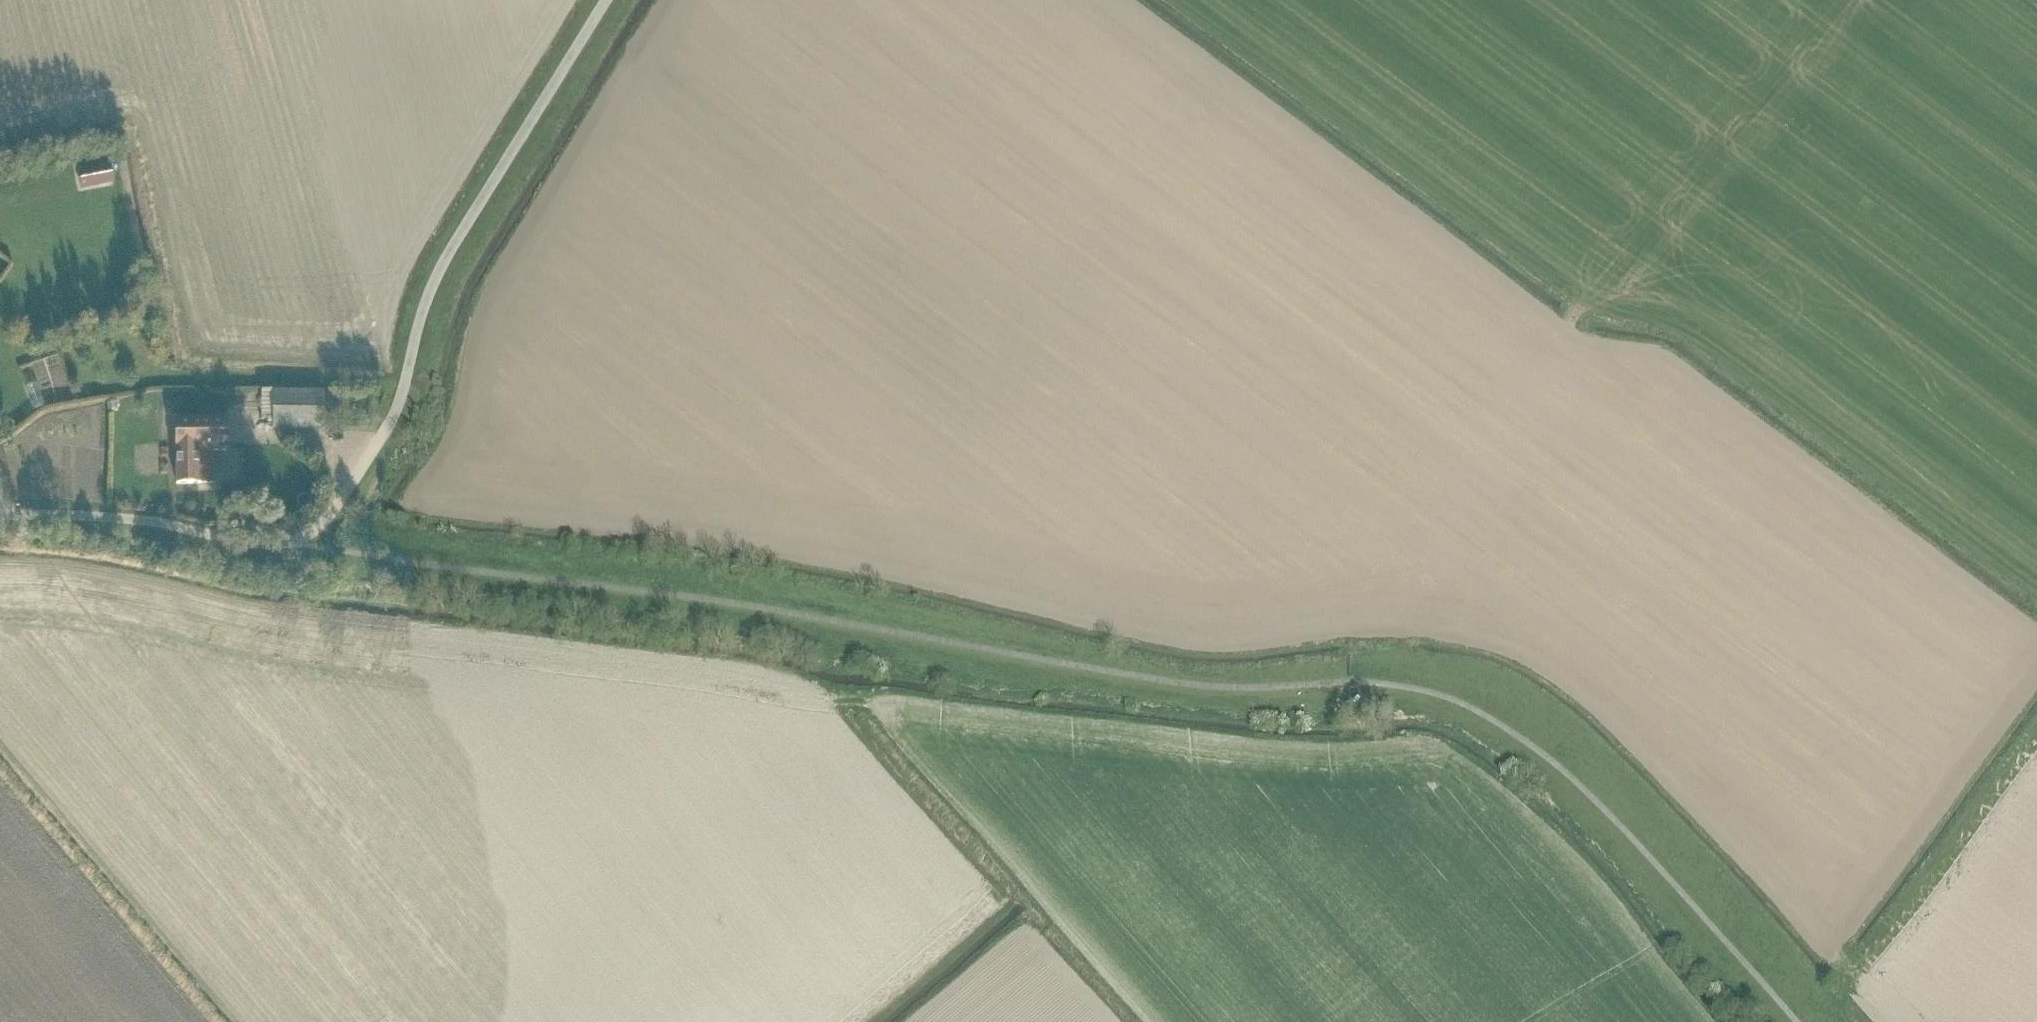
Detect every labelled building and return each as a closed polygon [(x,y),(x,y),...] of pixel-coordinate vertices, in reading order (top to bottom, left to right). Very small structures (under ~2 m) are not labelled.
[(105,153),(89,157),(91,166),(107,163),(105,153)] [(110,165),(92,169),(95,189),(114,185),(110,165)] [(63,353),(21,364),(32,406),(74,395),(63,353)] [(321,429),(321,393),(272,393),(272,429),(321,429)] [(335,412),(335,397),(326,397),(326,411),(335,412)] [(224,454),(224,423),(176,422),(175,487),(211,487),(211,453),(224,454)]
